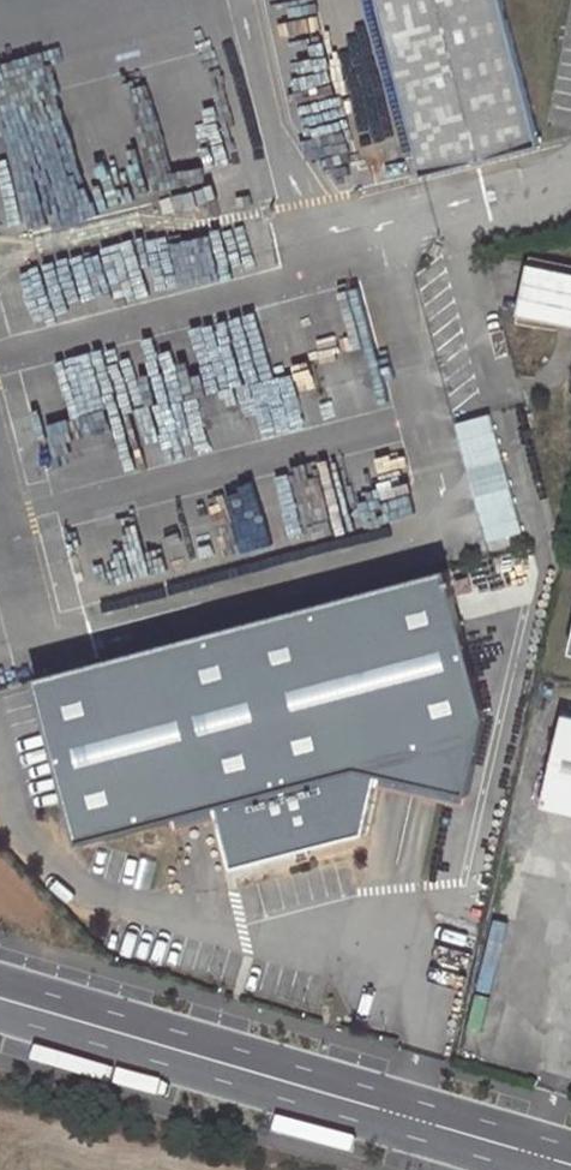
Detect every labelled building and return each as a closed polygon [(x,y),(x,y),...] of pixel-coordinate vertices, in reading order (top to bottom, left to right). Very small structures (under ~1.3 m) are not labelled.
[(416,178),(536,147),(498,0),(370,0),(416,178)] [(528,263),(520,314),(533,316),(540,265),(528,263)] [(533,316),(570,321),(570,269),(540,265),(533,316)] [(26,681),(66,845),(202,805),(217,871),(352,835),(367,777),(452,799),(471,719),(434,582),(26,681)] [(545,803),(570,809),(570,717),(565,716),(545,803)]
